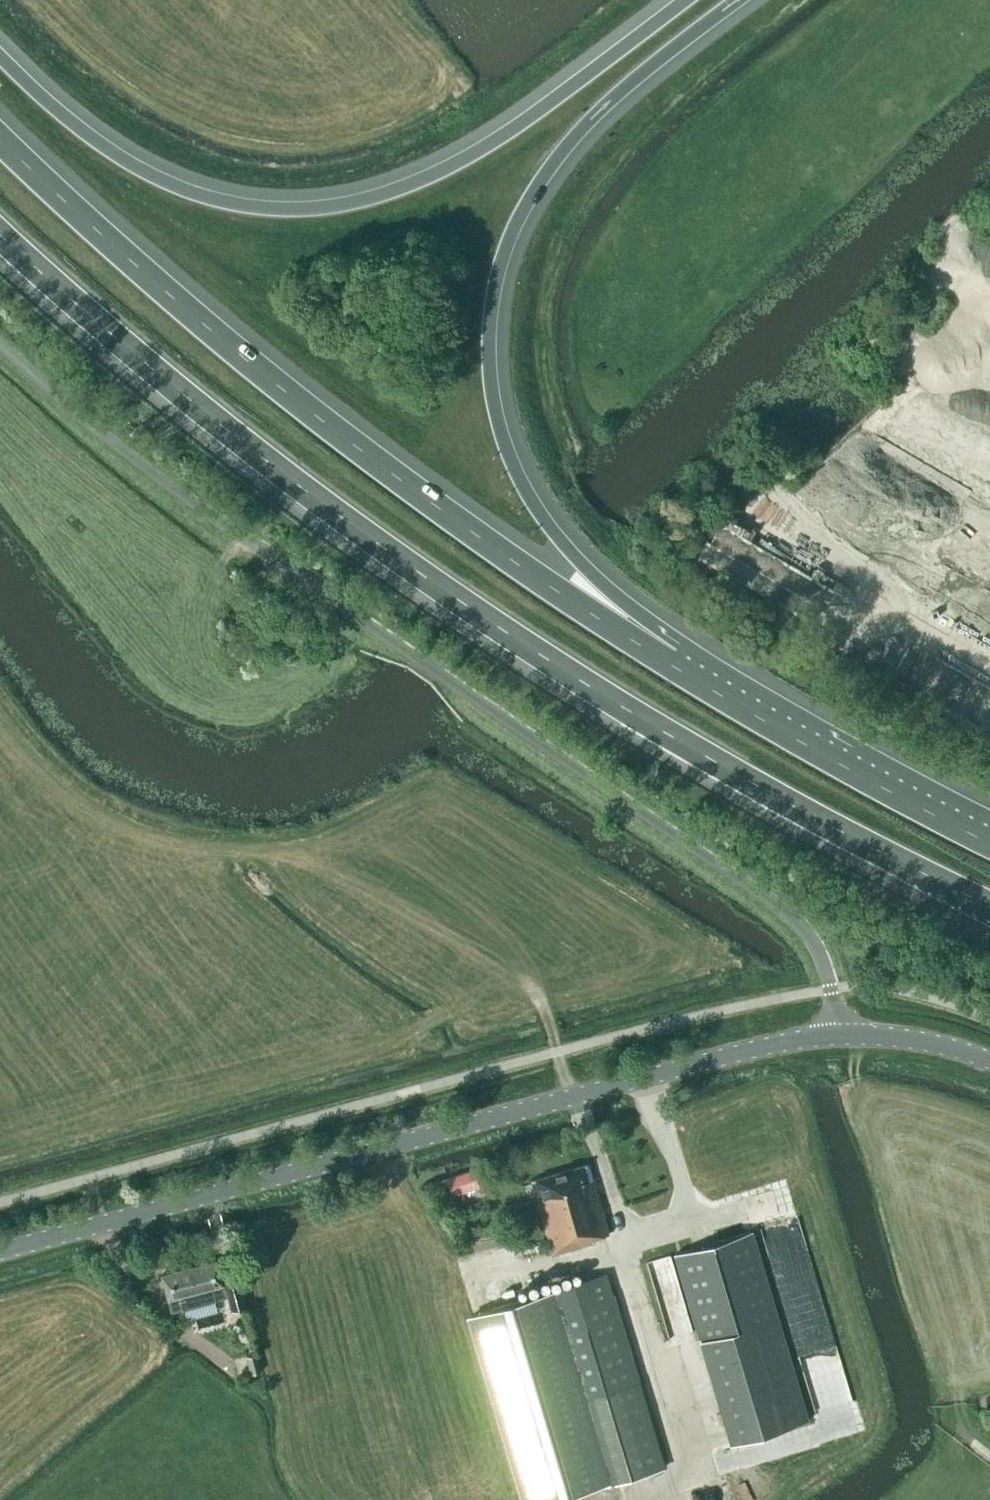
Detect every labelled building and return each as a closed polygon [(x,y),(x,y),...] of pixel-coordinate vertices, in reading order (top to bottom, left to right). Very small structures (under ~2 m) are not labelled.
[(447,1171),(454,1191),(482,1182),(476,1162),(447,1171)] [(593,1239),(609,1234),(597,1194),(596,1194),(593,1183),(594,1182),(588,1164),(531,1180),(552,1254),(594,1242),(593,1239)] [(808,1421),(751,1231),(675,1254),(731,1444),(808,1421)] [(172,1311),(226,1297),(223,1284),(216,1260),(162,1275),(168,1299),(169,1299),(172,1311)] [(606,1273),(553,1288),(554,1290),(466,1316),(521,1499),(554,1499),(611,1483),(611,1485),(665,1468),(606,1273)] [(246,1307),(238,1277),(223,1281),(231,1311),(246,1307)] [(262,1370),(257,1353),(246,1356),(250,1373),(262,1370)]
